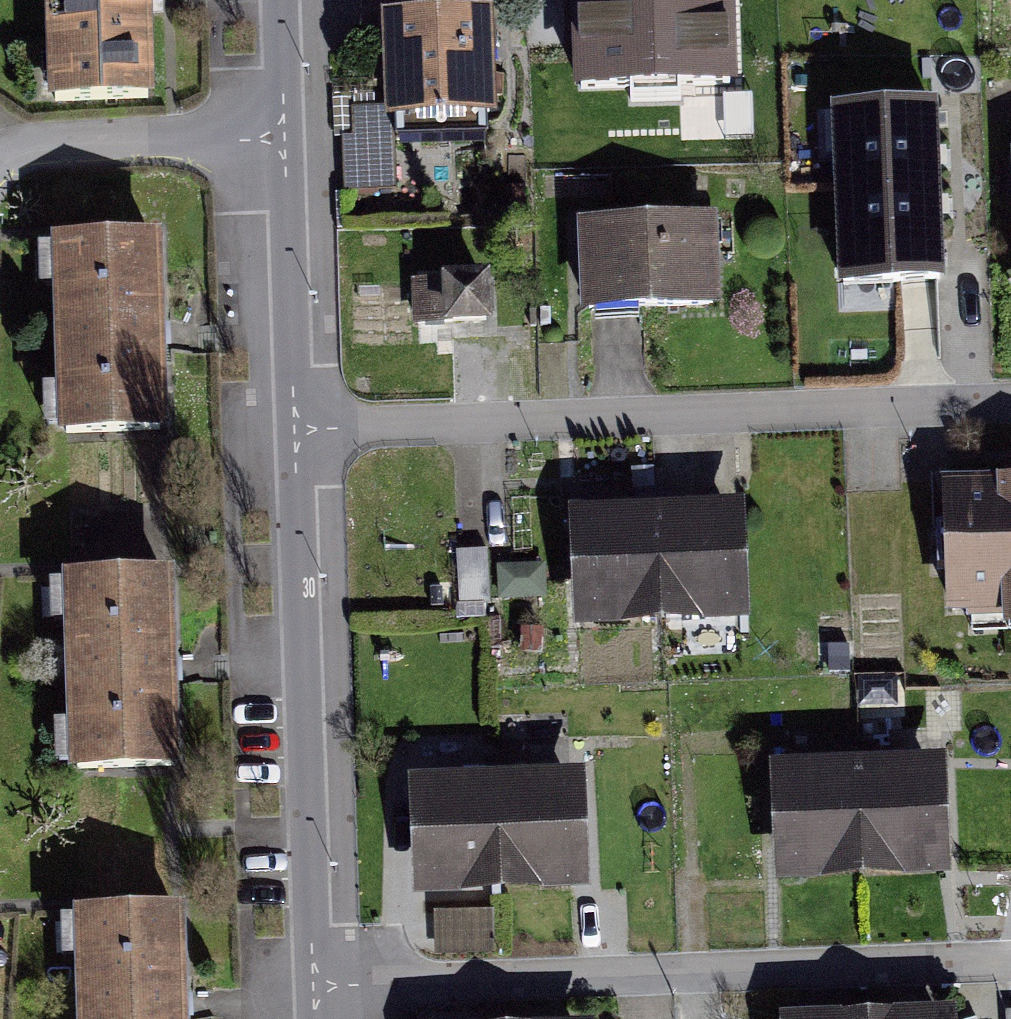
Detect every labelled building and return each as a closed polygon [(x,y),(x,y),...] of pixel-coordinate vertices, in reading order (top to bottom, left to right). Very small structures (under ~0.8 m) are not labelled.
[(40,106),(161,101),(157,0),(36,0),(40,106)] [(581,88),(633,87),(632,71),(676,70),(677,85),(729,84),(727,0),(579,0),(581,88)] [(496,21),(382,21),(382,129),(499,125),(496,21)] [(932,108),(836,112),(843,284),(939,280),(932,108)] [(708,227),(569,230),(568,322),(711,322),(708,227)] [(171,243),(44,245),(48,440),(175,438),(171,243)] [(476,284),(423,283),(424,342),(477,343),(476,284)] [(948,487),(949,526),(936,527),(937,569),(951,568),(952,608),(1005,606),(1005,616),(1010,615),(1010,483),(1000,484),(1000,485),(948,487)] [(659,612),(656,497),(638,498),(638,507),(597,509),(597,522),(584,522),(587,614),(659,612)] [(656,497),(659,612),(731,610),(728,518),(715,518),(715,505),(673,506),(673,497),(656,497)] [(486,554),(456,555),(458,605),(488,604),(486,554)] [(177,575),(56,582),(67,766),(188,758),(177,575)] [(501,743),(501,764),(568,764),(568,743),(501,743)] [(858,752),(861,866),(936,863),(931,771),(917,772),(917,759),(876,761),(876,751),(858,752)] [(861,866),(858,752),(838,752),(839,762),(797,764),(797,777),(784,777),(788,870),(861,866)] [(495,775),(499,880),(573,877),(569,785),(526,787),(526,774),(495,775)] [(499,880),(495,775),(466,776),(466,789),(422,791),(426,883),(499,880)] [(69,925),(73,1018),(194,1018),(190,919),(69,925)]
